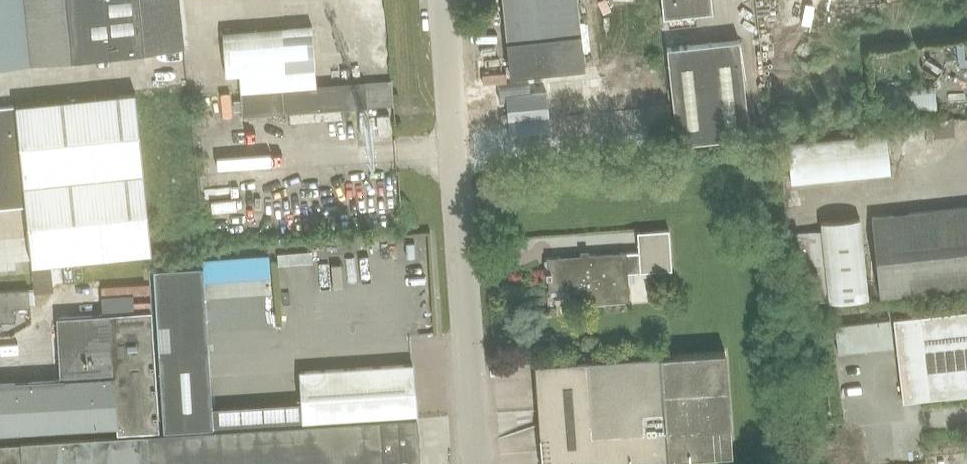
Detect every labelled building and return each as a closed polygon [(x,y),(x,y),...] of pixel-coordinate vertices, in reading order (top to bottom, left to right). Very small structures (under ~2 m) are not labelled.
[(49,61),(185,46),(180,0),(0,0),(0,66),(49,61)] [(585,67),(578,0),(503,0),(511,74),(585,67)] [(662,17),(711,12),(710,0),(661,0),(662,17)] [(312,24),(223,31),(226,75),(240,74),(241,91),(281,88),(317,85),(312,24)] [(675,141),(747,133),(738,39),(665,47),(675,141)] [(955,44),(957,67),(966,66),(966,42),(955,44)] [(241,90),(240,91),(242,116),(285,113),(347,109),(393,106),(391,80),(317,85),(281,88),(241,91),(241,90)] [(877,121),(936,115),(933,81),(873,86),(877,121)] [(0,106),(0,207),(26,205),(32,264),(153,252),(136,92),(0,106)] [(555,95),(513,99),(515,120),(517,120),(521,120),(557,116),(555,95)] [(378,137),(391,136),(390,115),(377,115),(378,137)] [(517,124),(515,124),(517,144),(559,140),(558,120),(521,124),(517,124)] [(789,182),(891,173),(887,135),(785,144),(789,182)] [(871,216),(880,297),(966,288),(966,206),(871,216)] [(824,302),(867,298),(860,219),(817,223),(824,302)] [(548,290),(581,287),(582,303),(596,302),(629,300),(627,272),(671,269),(668,229),(636,231),(637,250),(546,256),(548,290)] [(274,273),(273,252),(207,256),(209,277),(274,273)] [(213,425),(212,407),(203,265),(155,268),(165,428),(213,425)] [(55,290),(52,266),(33,268),(35,293),(55,290)] [(15,322),(14,308),(30,307),(29,289),(0,291),(0,323),(15,322)] [(49,428),(117,424),(118,432),(159,430),(151,309),(109,312),(110,314),(57,318),(60,378),(0,382),(0,431),(49,428)] [(895,318),(904,402),(966,394),(966,310),(895,318)] [(835,325),(838,352),(893,346),(890,318),(835,325)] [(659,356),(535,365),(541,463),(624,463),(733,457),(726,352),(659,356)] [(304,417),(416,410),(413,363),(301,370),(304,417)] [(148,435),(148,434),(20,441),(20,445),(0,446),(0,463),(420,463),(417,418),(148,435)]
